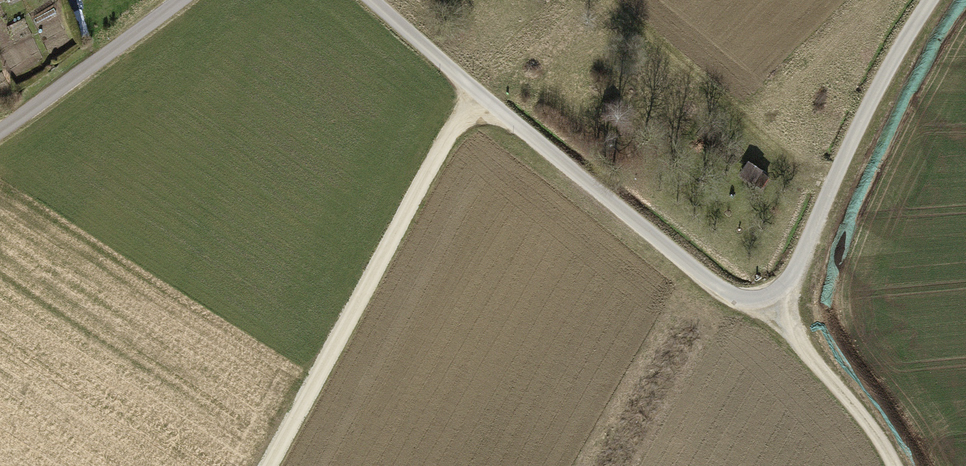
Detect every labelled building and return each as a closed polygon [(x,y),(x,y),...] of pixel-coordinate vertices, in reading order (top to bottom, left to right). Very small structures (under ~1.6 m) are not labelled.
[(748,163),(738,180),(762,194),(772,177),(748,163)]
